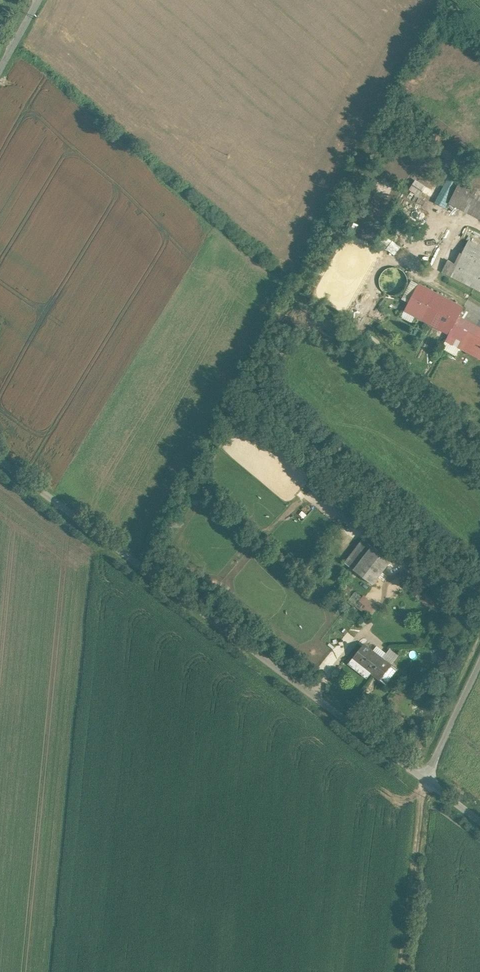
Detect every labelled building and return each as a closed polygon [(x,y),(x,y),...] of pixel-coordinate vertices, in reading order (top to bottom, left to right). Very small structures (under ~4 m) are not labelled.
[(463,176),(449,203),(479,218),(479,185),(463,176)] [(469,240),(456,265),(450,276),(479,291),(479,246),(469,240)] [(456,265),(447,261),(442,272),(450,276),(456,265)] [(464,308),(419,284),(405,311),(450,334),(451,331),(457,319),(464,308)] [(467,324),(457,319),(451,331),(461,336),(467,324)] [(467,324),(461,336),(474,343),(479,346),(479,331),(467,324)] [(474,343),(470,352),(479,357),(479,346),(474,343)] [(391,561),(364,539),(345,563),(373,584),(391,561)] [(355,591),(347,601),(354,607),(363,597),(355,591)] [(367,598),(360,608),(366,614),(374,604),(367,598)] [(355,636),(360,627),(353,623),(348,632),(355,636)] [(383,658),(365,644),(353,658),(371,673),(383,658)] [(383,658),(371,673),(380,680),(392,665),(383,658)] [(404,718),(396,713),(393,718),(401,723),(404,718)]
